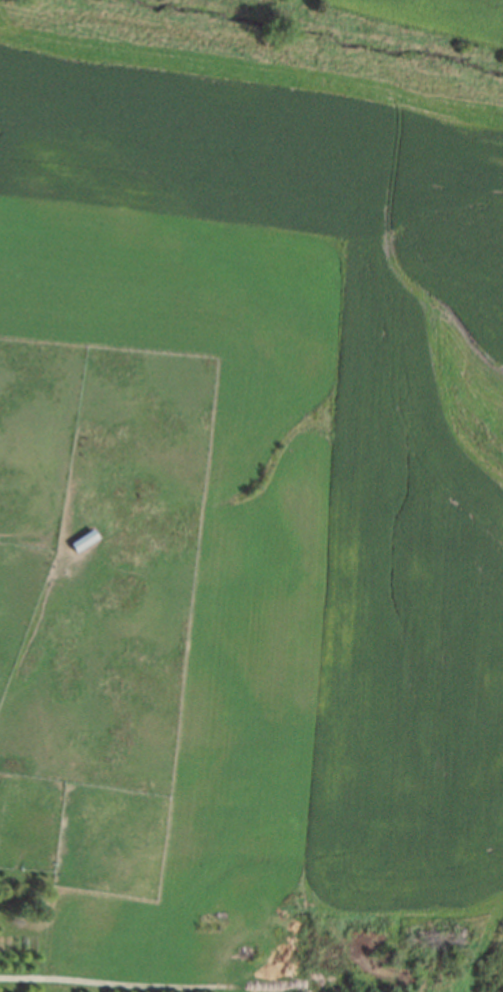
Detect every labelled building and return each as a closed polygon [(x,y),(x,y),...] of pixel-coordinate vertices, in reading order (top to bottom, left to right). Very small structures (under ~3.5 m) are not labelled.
[(70,544),(75,553),(98,539),(92,530),(70,544)]
